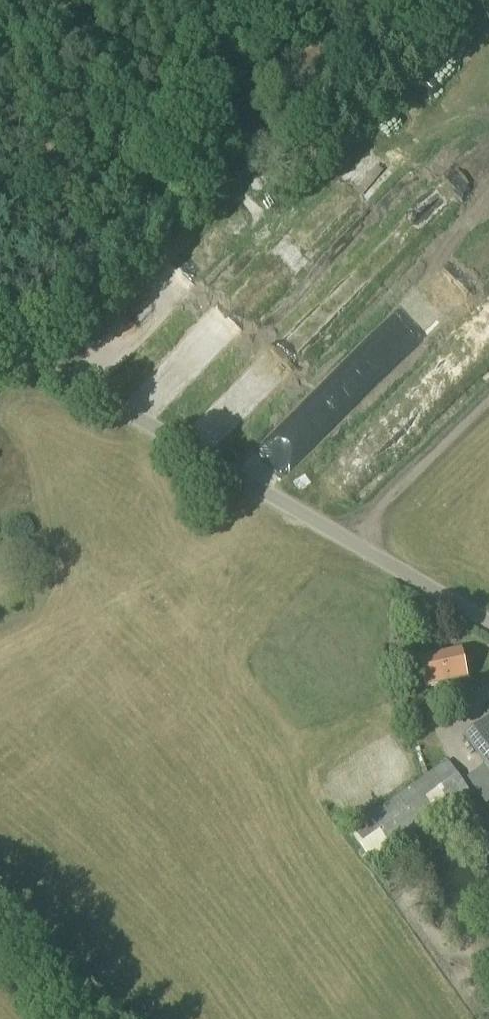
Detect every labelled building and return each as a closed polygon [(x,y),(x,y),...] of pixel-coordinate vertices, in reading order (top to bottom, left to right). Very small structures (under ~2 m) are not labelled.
[(436,86),(447,78),(438,65),(427,73),(436,86)] [(411,90),(403,99),(415,110),(423,101),(411,90)] [(343,379),(328,368),(290,419),(299,426),(292,434),(310,448),(339,409),(345,414),(363,391),(344,378),(343,379)] [(427,687),(466,679),(460,652),(421,660),(427,687)] [(463,737),(488,774),(488,719),(463,737)] [(372,864),(470,794),(446,761),(349,831),(372,864)]
